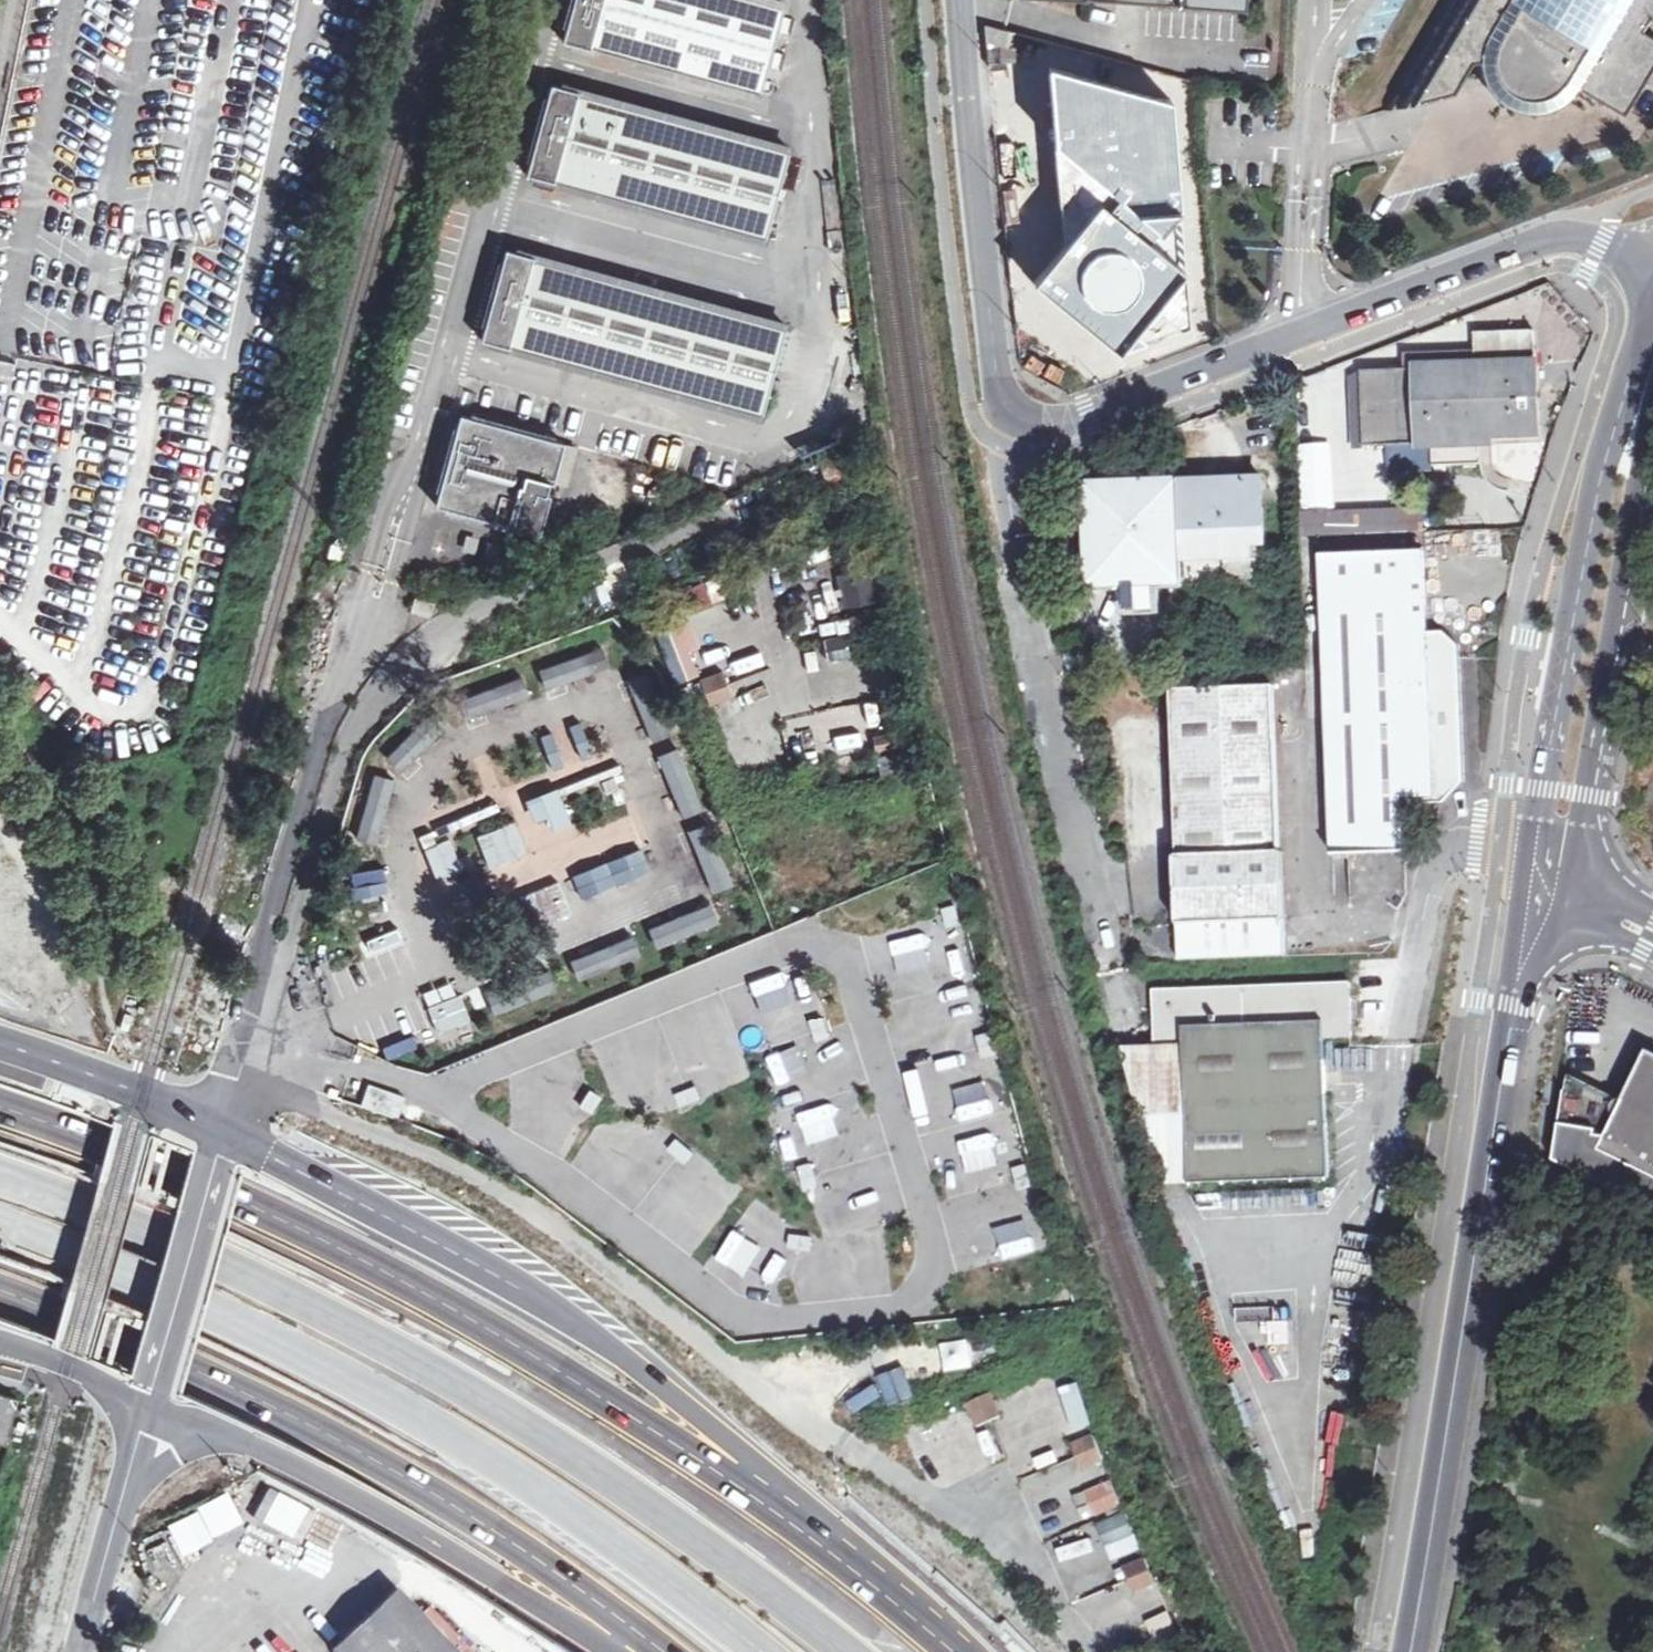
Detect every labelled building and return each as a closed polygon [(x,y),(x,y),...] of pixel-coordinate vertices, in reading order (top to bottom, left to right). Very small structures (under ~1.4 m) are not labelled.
[(583,3),(575,1),(564,41),(761,95),(785,5),(768,0),(583,0),(583,3)] [(1132,2),(1148,3),(1246,9),(1247,0),(1132,0),(1132,2)] [(1624,114),(1646,77),(1637,71),(1647,53),(1652,57),(1652,37),(1641,29),(1650,16),(1652,18),(1652,0),(1451,0),(1385,110),(1440,96),(1459,63),(1469,68),(1485,43),(1496,28),(1503,32),(1500,38),(1498,44),(1496,50),(1495,56),(1494,62),(1495,68),(1496,73),(1497,79),(1500,84),(1503,88),(1506,92),(1511,96),(1516,99),(1521,101),(1527,103),(1532,103),(1537,103),(1543,102),(1548,100),(1552,99),(1556,97),(1560,94),(1563,92),(1566,89),(1569,86),(1573,83),(1576,77),(1600,91),(1597,97),(1624,114)] [(1012,32),(985,24),(986,41),(1008,47),(1012,32)] [(1597,97),(1600,91),(1576,77),(1573,83),(1569,86),(1566,89),(1563,92),(1560,94),(1556,97),(1552,99),(1548,100),(1543,102),(1537,103),(1532,103),(1527,103),(1521,101),(1516,99),(1511,96),(1506,92),(1503,88),(1500,84),(1497,79),(1496,73),(1495,68),(1494,62),(1495,56),(1496,50),(1498,44),(1500,38),(1503,32),(1496,28),(1485,43),(1480,62),(1481,71),(1485,82),(1491,91),(1498,98),(1516,109),(1526,112),(1536,112),(1547,110),(1565,101),(1573,95),(1579,87),(1597,97)] [(1652,65),(1652,57),(1647,53),(1637,71),(1646,77),(1652,65)] [(1469,68),(1459,63),(1440,96),(1454,93),(1469,68)] [(1120,351),(1190,325),(1176,98),(1049,65),(1064,247),(1034,282),(1120,351)] [(550,127),(548,137),(538,135),(527,175),(555,182),(764,239),(765,239),(766,239),(790,149),(580,91),(552,84),(541,124),(550,127)] [(550,127),(541,124),(538,135),(548,137),(550,127)] [(501,301),(493,299),(482,339),(510,348),(762,417),(786,328),(787,326),(534,256),(507,249),(496,290),(504,292),(501,301)] [(501,301),(504,292),(496,290),(493,299),(501,301)] [(1363,371),(1366,446),(1494,443),(1494,434),(1539,432),(1535,330),(1475,332),(1477,367),(1363,371)] [(462,414),(450,455),(459,457),(456,467),(448,465),(437,505),(540,533),(565,443),(462,414)] [(450,455),(448,465),(456,467),(459,457),(450,455)] [(1180,482),(1184,581),(1267,578),(1263,478),(1180,482)] [(1180,482),(1088,484),(1093,585),(1184,581),(1180,482)] [(1404,798),(1434,796),(1465,773),(1460,643),(1447,630),(1427,631),(1424,550),(1321,554),(1332,855),(1349,854),(1403,852),(1406,852),(1404,798)] [(683,590),(689,612),(714,605),(709,583),(683,590)] [(675,629),(658,635),(675,684),(691,678),(675,629)] [(578,675),(607,666),(603,652),(574,661),(578,675)] [(722,671),(700,680),(710,705),(732,696),(722,671)] [(648,673),(627,681),(652,742),(673,734),(648,673)] [(524,686),(473,695),(476,709),(526,699),(524,686)] [(1176,855),(1180,958),(1285,953),(1284,851),(1281,851),(1276,686),(1173,689),(1180,855),(1176,855)] [(679,750),(659,758),(682,819),(702,811),(679,750)] [(376,844),(394,780),(375,775),(357,838),(376,844)] [(556,789),(528,802),(539,826),(567,813),(556,789)] [(490,868),(527,852),(514,821),(476,838),(490,868)] [(716,891),(727,886),(704,828),(692,832),(716,891)] [(432,879),(460,874),(455,842),(426,847),(432,879)] [(644,853),(573,872),(580,896),(650,877),(644,853)] [(357,898),(384,891),(379,870),(352,876),(357,898)] [(561,883),(523,895),(534,928),(571,915),(561,883)] [(656,950),(722,922),(713,901),(646,929),(656,950)] [(912,950),(935,941),(929,923),(906,931),(912,950)] [(1151,1044),(1179,1043),(1184,1181),(1324,1176),(1318,1037),(1347,1036),(1344,981),(1150,988),(1151,1044)] [(437,1034),(470,1026),(462,996),(430,1004),(437,1034)] [(414,1028),(419,1043),(438,1037),(433,1021),(414,1028)] [(1184,1181),(1179,1043),(1151,1044),(1116,1045),(1155,1182),(1184,1181)] [(1600,1148),(1652,1174),(1652,1052),(1650,1050),(1625,1098),(1618,1115),(1614,1122),(1600,1148)] [(812,1058),(777,1067),(786,1101),(820,1092),(812,1058)] [(368,1084),(361,1106),(396,1117),(403,1096),(368,1084)] [(1563,1087),(1562,1095),(1614,1122),(1618,1115),(1613,1112),(1563,1087)] [(1562,1095),(1558,1127),(1555,1156),(1652,1204),(1652,1174),(1600,1148),(1614,1122),(1562,1095)] [(1613,1112),(1618,1115),(1625,1098),(1620,1096),(1614,1100),(1611,1105),(1613,1112)] [(829,1168),(854,1160),(845,1129),(819,1137),(829,1168)] [(958,1162),(969,1189),(986,1182),(975,1155),(958,1162)] [(690,1200),(718,1221),(740,1192),(712,1171),(690,1200)] [(758,1212),(736,1239),(762,1260),(784,1232),(758,1212)] [(1033,1216),(1000,1224),(1008,1257),(1041,1250),(1033,1216)] [(1078,1383),(1060,1388),(1070,1424),(1089,1418),(1078,1383)] [(9,1438),(22,1394),(0,1387),(0,1435),(9,1438)] [(991,1393),(966,1404),(975,1425),(1000,1415),(991,1393)] [(24,1399),(21,1411),(32,1415),(36,1402),(24,1399)] [(1095,1438),(1072,1447),(1081,1469),(1103,1461),(1095,1438)] [(1110,1481),(1074,1495),(1083,1520),(1119,1507),(1110,1481)] [(1124,1511),(1095,1522),(1110,1562),(1139,1551),(1124,1511)] [(1149,1559),(1127,1568),(1136,1590),(1158,1581),(1149,1559)] [(396,1587),(334,1646),(340,1651),(457,1651),(396,1587)]
